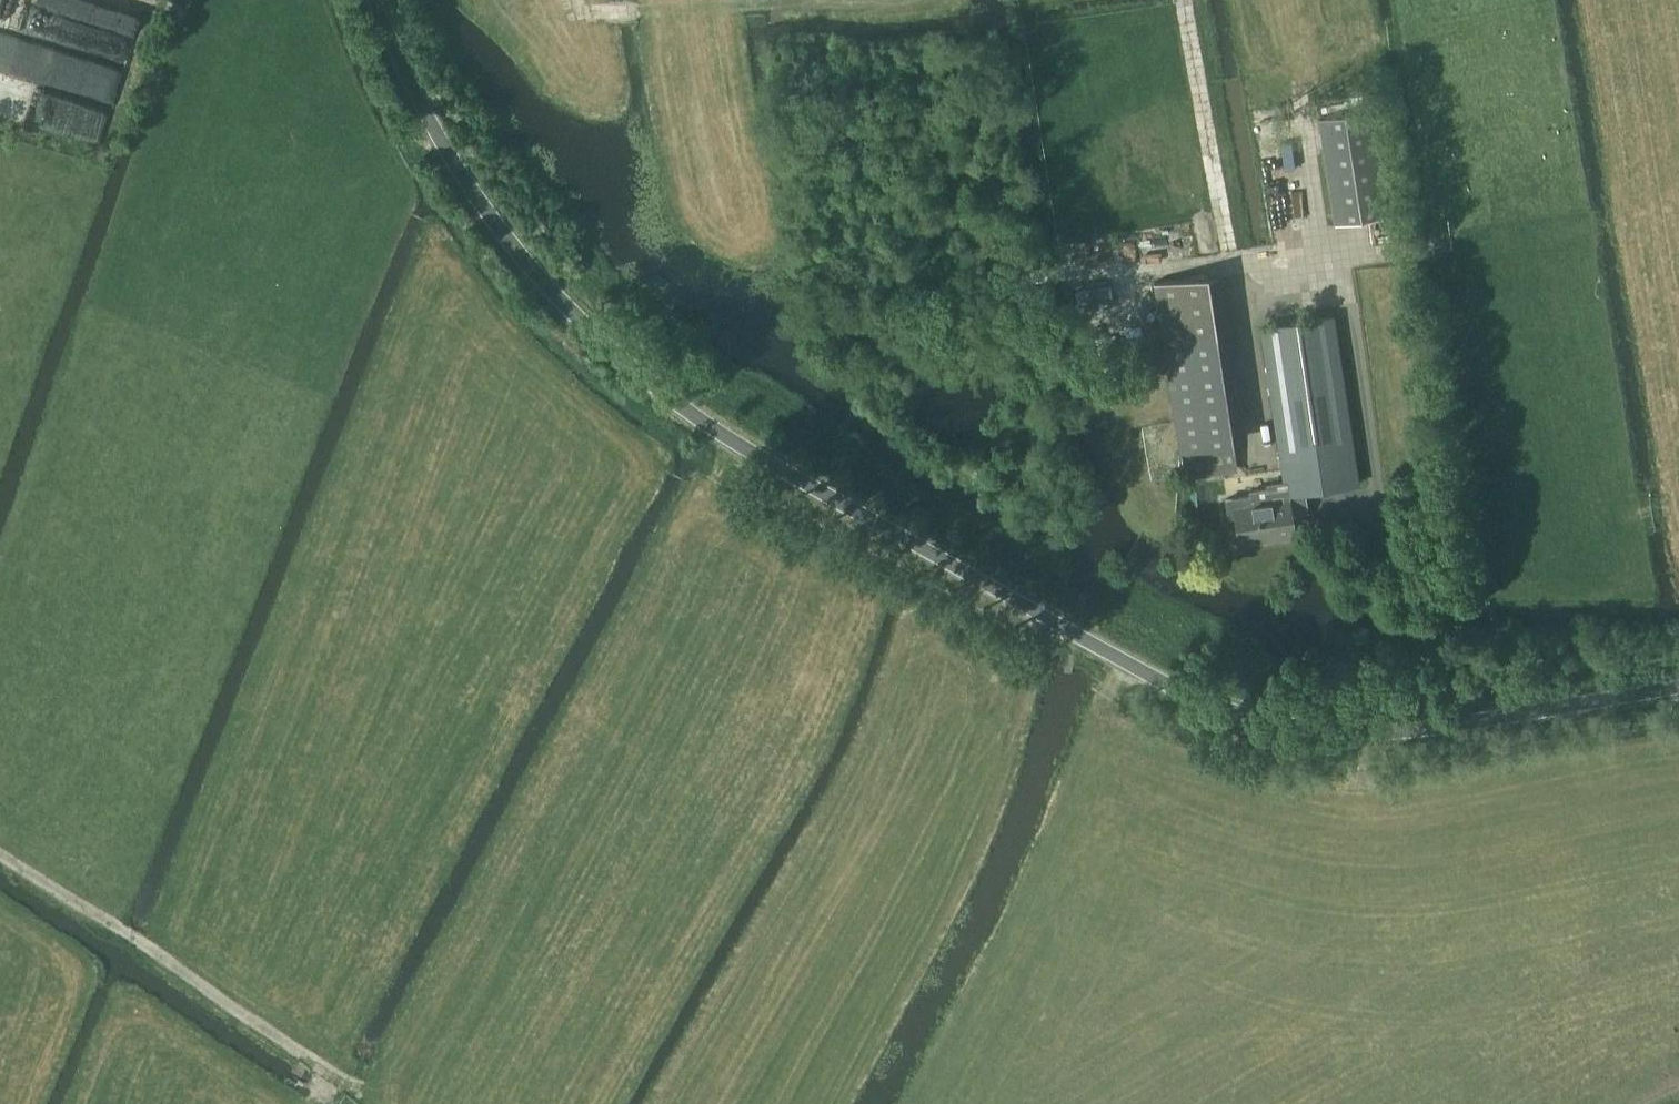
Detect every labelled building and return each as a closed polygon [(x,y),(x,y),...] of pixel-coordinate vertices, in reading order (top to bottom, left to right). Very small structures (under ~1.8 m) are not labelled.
[(1334,222),(1389,214),(1373,108),(1319,116),(1334,222)] [(1223,270),(1154,282),(1180,450),(1183,450),(1187,478),(1239,470),(1235,442),(1249,440),(1223,270)] [(1286,495),(1290,494),(1360,484),(1334,314),(1260,325),(1283,479),(1286,495)] [(1251,493),(1226,497),(1229,516),(1235,515),(1239,542),(1296,534),(1290,494),(1286,495),(1283,479),(1268,482),(1268,486),(1250,488),(1251,493)]
